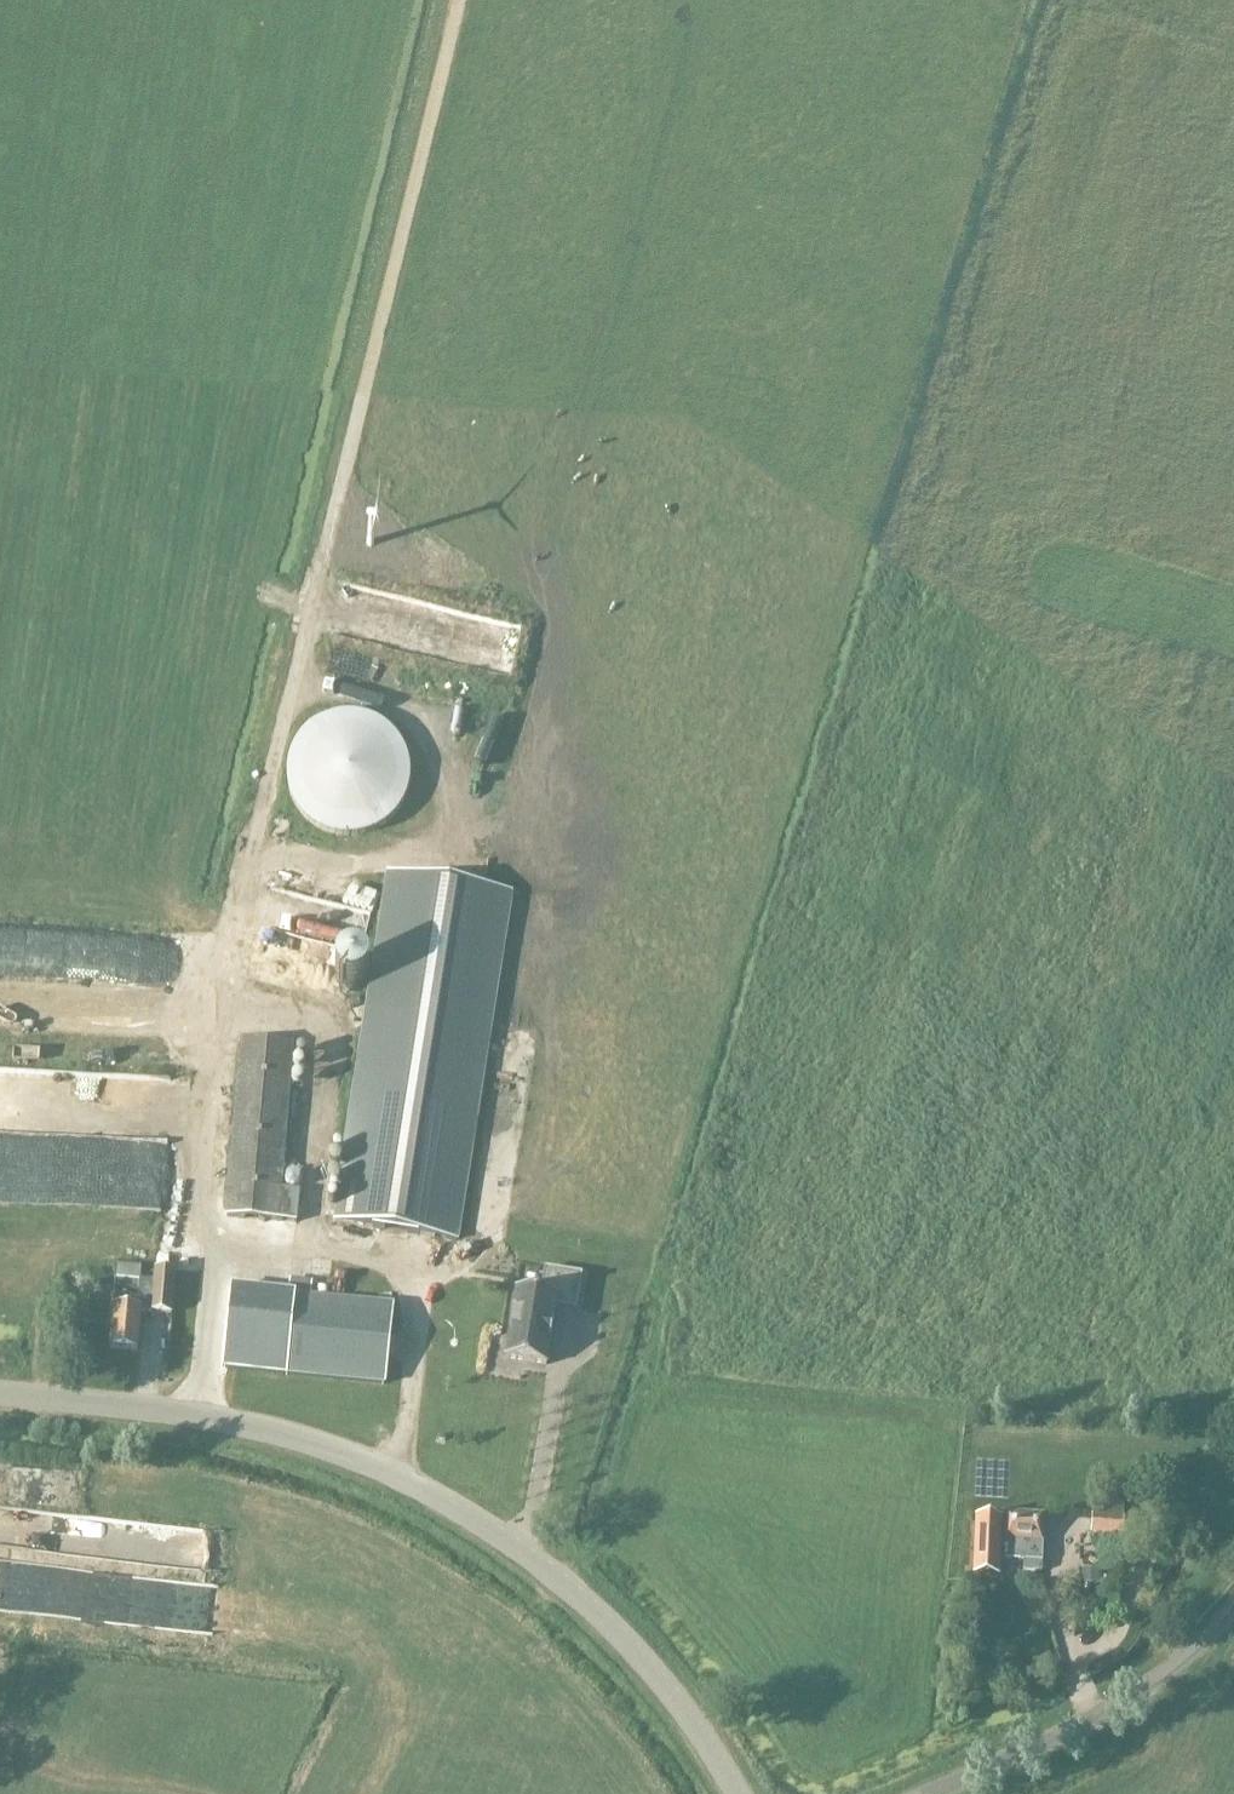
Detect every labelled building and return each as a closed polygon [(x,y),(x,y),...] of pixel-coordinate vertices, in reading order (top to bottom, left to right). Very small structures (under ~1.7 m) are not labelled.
[(410,788),(411,776),(410,764),(407,753),(401,742),(393,733),(384,725),(373,719),(362,716),(350,715),(338,716),(326,719),(316,725),(306,733),(299,742),(293,753),(290,764),(288,776),(290,788),(293,800),(299,810),(306,820),(316,827),(326,833),(338,836),(350,838),(362,836),(373,833),(384,827),(393,820),(401,810),(407,800),(410,788)] [(388,877),(334,1220),(455,1239),(509,895),(388,877)] [(337,919),(317,938),(336,960),(357,941),(337,919)] [(354,959),(352,959),(350,959),(347,960),(345,960),(343,961),(341,963),(340,965),(338,966),(337,968),(336,971),(336,972),(335,974),(335,977),(336,979),(336,982),(337,983),(338,986),(341,988),(342,990),(345,991),(347,992),(349,993),(351,993),(353,993),(355,993),(357,992),(360,991),(361,990),(363,988),(365,987),(366,985),(367,984),(368,982),(369,979),(369,978),(369,975),(369,973),(368,971),(368,970),(367,967),(365,965),(364,964),(362,962),(360,961),(357,960),(354,959)] [(64,994),(63,1048),(159,1050),(159,995),(64,994)] [(2,995),(0,1006),(0,1028),(12,1030),(18,998),(2,995)] [(280,1190),(293,1043),(240,1039),(225,1215),(296,1222),(298,1191),(280,1190)] [(66,1109),(66,1088),(101,1089),(100,1101),(139,1102),(140,1072),(0,1068),(0,1108),(66,1109)] [(293,1295),(295,1271),(231,1264),(224,1324),(246,1326),(245,1330),(289,1335),(285,1373),(384,1383),(392,1306),(293,1295)] [(140,1281),(142,1267),(116,1265),(113,1295),(112,1305),(113,1305),(109,1346),(136,1348),(140,1310),(171,1313),(175,1270),(156,1269),(155,1282),(140,1281)] [(583,1276),(545,1270),(541,1294),(516,1290),(505,1359),(548,1365),(557,1307),(578,1310),(583,1276)] [(31,1472),(33,1507),(82,1505),(80,1471),(31,1472)] [(999,1524),(999,1518),(977,1517),(974,1573),(997,1574),(998,1560),(1022,1561),(1022,1570),(1040,1570),(1041,1561),(1040,1561),(1041,1541),(1043,1514),(1006,1513),(1006,1524),(999,1524)] [(1123,1516),(1093,1514),(1092,1534),(1122,1535),(1123,1516)]
